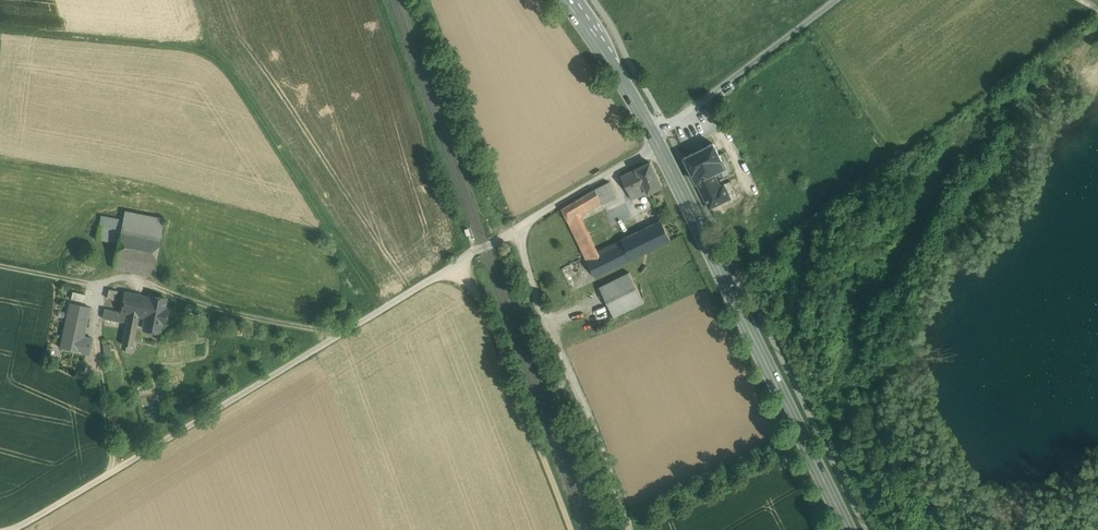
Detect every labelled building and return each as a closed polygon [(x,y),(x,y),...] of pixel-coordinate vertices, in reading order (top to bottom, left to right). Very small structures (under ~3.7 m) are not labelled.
[(713,143),(685,157),(703,194),(720,186),(713,173),(719,170),(725,167),(720,158),(713,143)] [(650,162),(621,176),(632,199),(647,192),(648,192),(662,186),(650,162)] [(609,182),(595,189),(602,202),(616,196),(609,182)] [(720,186),(703,194),(710,207),(730,197),(723,184),(720,186)] [(602,202),(595,189),(585,195),(591,208),(602,202)] [(585,195),(573,202),(580,215),(591,208),(585,195)] [(580,215),(573,202),(562,209),(585,257),(596,252),(578,216),(580,215)] [(164,219),(125,211),(123,219),(121,230),(160,237),(164,219)] [(123,219),(101,215),(99,225),(121,230),(123,219)] [(670,240),(661,220),(653,224),(663,243),(670,240)] [(653,224),(622,239),(631,259),(638,256),(638,255),(663,243),(653,224)] [(121,230),(99,225),(96,238),(118,242),(121,230)] [(160,237),(121,230),(118,242),(115,257),(126,259),(154,264),(160,237)] [(596,252),(585,257),(595,277),(631,259),(622,239),(596,252)] [(126,259),(115,257),(113,267),(123,269),(126,259)] [(154,264),(126,259),(123,269),(152,276),(154,264)] [(644,302),(629,272),(600,287),(614,316),(644,302)] [(144,296),(109,289),(104,309),(138,315),(141,316),(144,296)] [(71,298),(87,299),(87,292),(71,291),(71,298)] [(165,298),(151,295),(150,297),(144,296),(141,316),(146,317),(144,329),(159,332),(165,298)] [(90,307),(70,302),(60,347),(89,353),(93,338),(83,336),(90,307)] [(138,315),(104,309),(102,318),(126,322),(137,324),(138,315)] [(137,324),(126,322),(122,344),(126,345),(133,346),(137,324)] [(110,343),(103,344),(104,354),(111,353),(110,343)]
